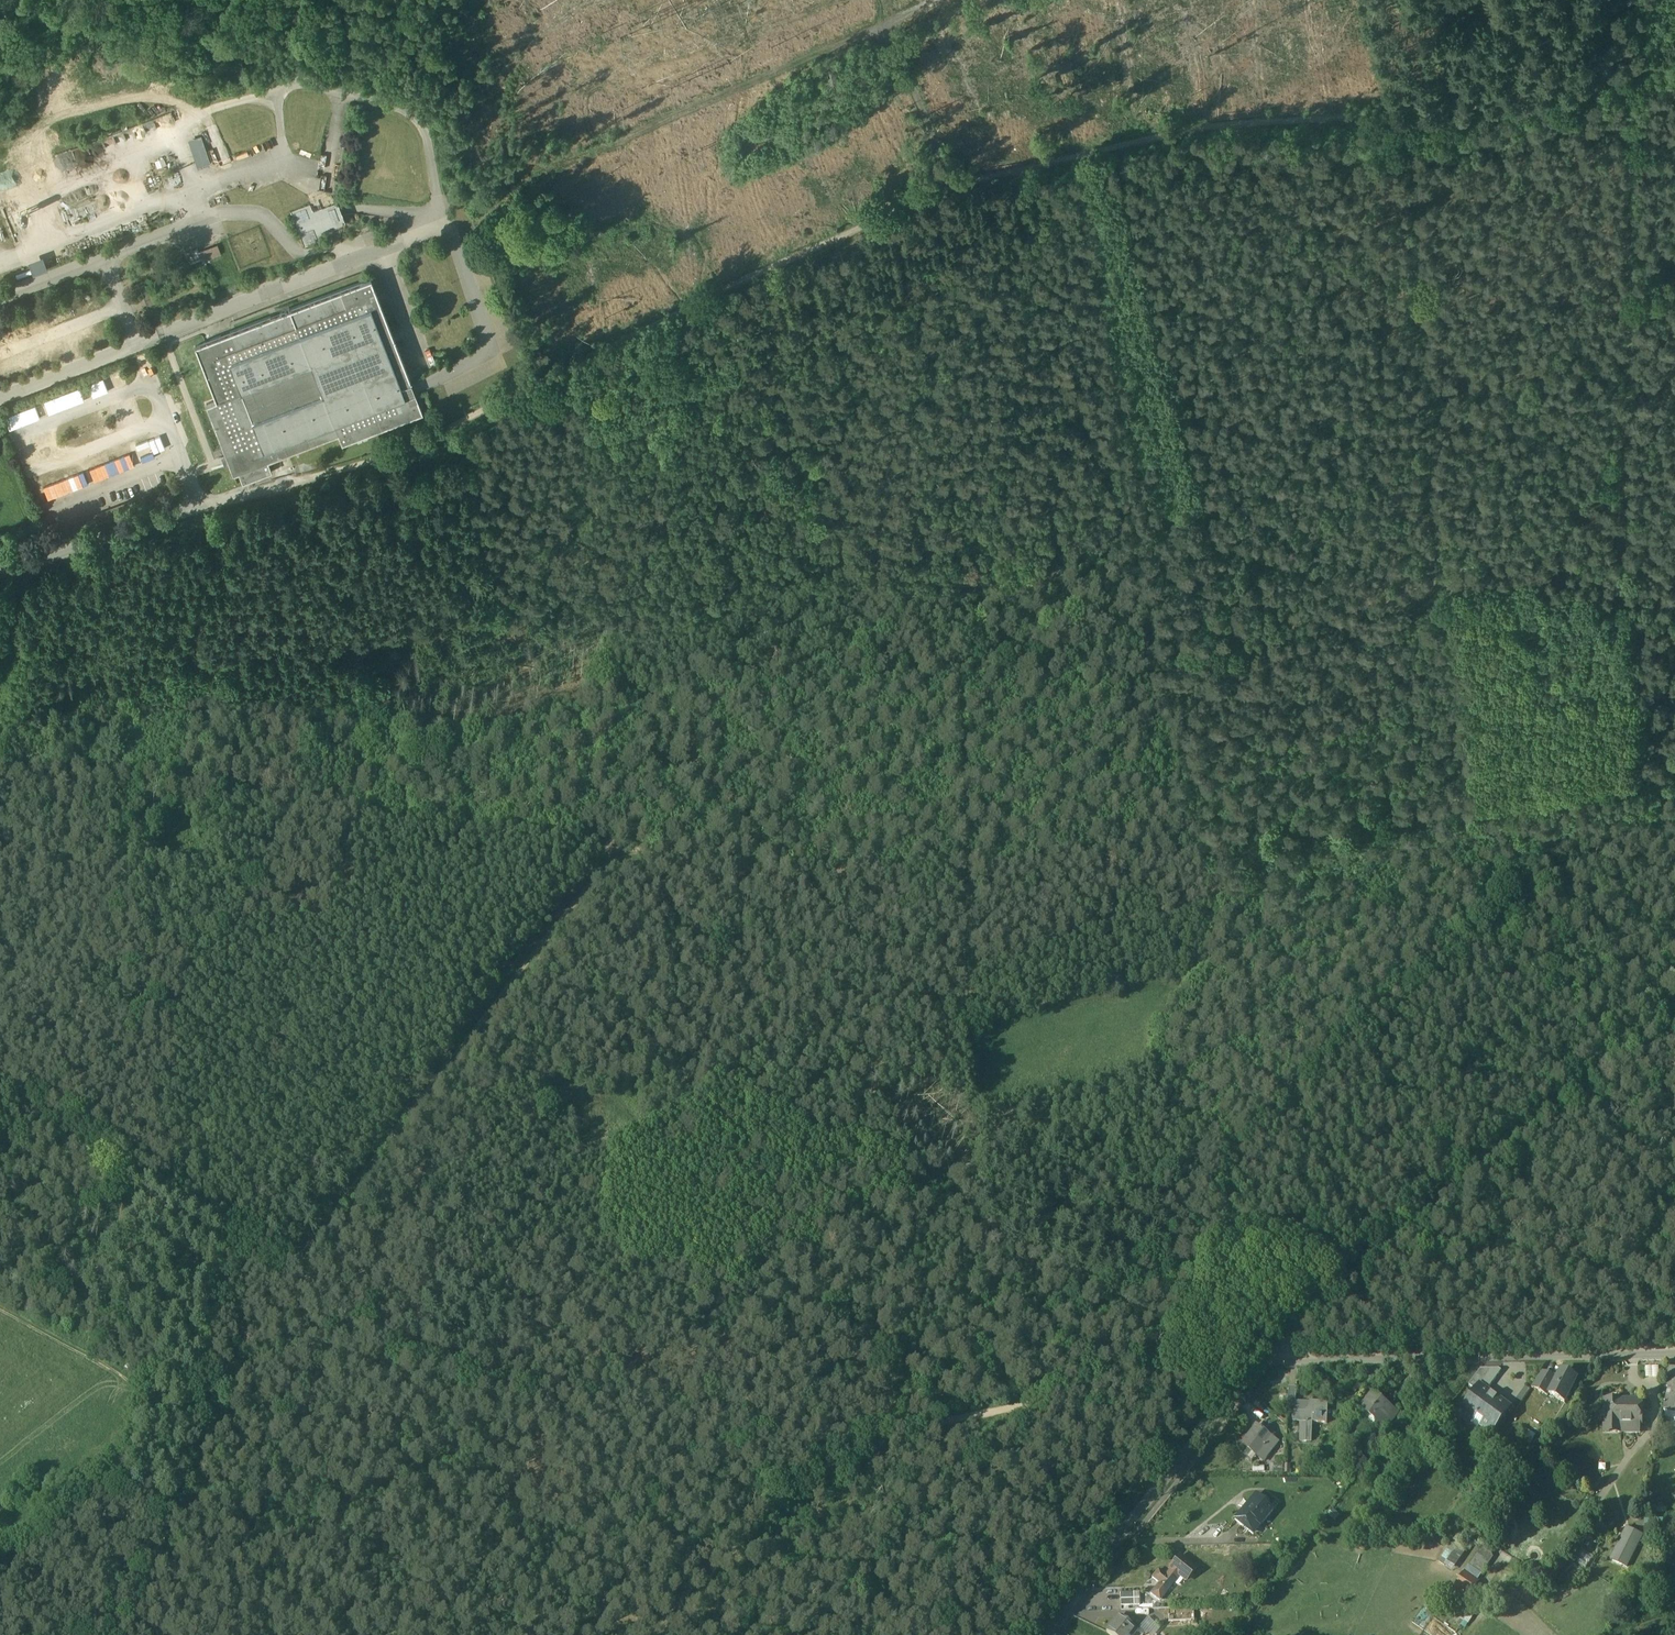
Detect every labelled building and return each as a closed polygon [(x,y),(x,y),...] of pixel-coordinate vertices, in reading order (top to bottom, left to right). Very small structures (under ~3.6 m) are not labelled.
[(313,212),(310,204),(291,212),(304,247),(324,239),(322,234),(346,225),(338,203),(313,212)] [(219,244),(199,248),(202,260),(222,255),(219,244)] [(197,247),(186,252),(190,264),(202,259),(197,247)] [(34,273),(50,268),(47,259),(31,265),(34,273)] [(372,278),(291,309),(300,334),(301,333),(313,364),(312,365),(323,393),(324,393),(336,424),(285,444),(289,453),(338,435),(342,444),(423,413),(372,278)] [(291,309),(195,346),(216,401),(206,404),(227,459),(233,475),(239,473),(268,461),(289,453),(285,444),(336,424),(324,393),(323,393),(312,365),(313,364),(301,333),(300,334),(291,309)] [(268,461),(239,473),(242,482),(272,471),(268,461)] [(401,498),(396,495),(394,496),(391,501),(395,514),(405,511),(401,498)] [(1668,1368),(1664,1387),(1672,1390),(1674,1378),(1674,1370),(1668,1368)] [(1556,1379),(1541,1371),(1531,1387),(1547,1396),(1548,1394),(1556,1379)] [(1576,1379),(1560,1371),(1556,1379),(1548,1394),(1564,1402),(1576,1379)] [(1481,1372),(1470,1386),(1477,1392),(1481,1387),(1487,1391),(1502,1372),(1481,1372)] [(1295,1387),(1288,1387),(1287,1406),(1294,1407),(1295,1387)] [(1511,1408),(1493,1395),(1487,1391),(1481,1387),(1477,1392),(1463,1411),(1493,1432),(1511,1408)] [(1391,1409),(1368,1393),(1357,1408),(1377,1422),(1382,1415),(1385,1417),(1391,1409)] [(1612,1400),(1612,1402),(1604,1401),(1604,1424),(1619,1424),(1620,1424),(1621,1402),(1621,1401),(1620,1399),(1619,1398),(1618,1397),(1616,1397),(1614,1397),(1613,1398),(1612,1400)] [(1666,1400),(1664,1410),(1674,1413),(1674,1402),(1669,1400),(1666,1400)] [(1327,1402),(1308,1401),(1308,1408),(1304,1412),(1293,1411),(1292,1421),(1299,1422),(1299,1441),(1310,1441),(1311,1429),(1311,1422),(1326,1423),(1327,1402)] [(1640,1402),(1621,1402),(1620,1424),(1640,1424),(1640,1420),(1641,1420),(1641,1418),(1640,1418),(1640,1402)] [(1544,1415),(1531,1408),(1524,1422),(1535,1428),(1538,1429),(1544,1415)] [(1391,1409),(1385,1417),(1382,1415),(1377,1422),(1386,1429),(1397,1414),(1391,1409)] [(1553,1419),(1544,1415),(1538,1429),(1535,1428),(1534,1430),(1539,1433),(1544,1422),(1550,1425),(1553,1419)] [(1620,1424),(1619,1424),(1619,1433),(1640,1433),(1640,1424),(1620,1424)] [(1260,1429),(1255,1425),(1240,1444),(1255,1456),(1263,1446),(1270,1437),(1261,1430),(1262,1430),(1260,1428),(1260,1429)] [(1532,1444),(1537,1433),(1522,1428),(1518,1439),(1532,1444)] [(1371,1429),(1356,1449),(1364,1455),(1379,1435),(1371,1429)] [(1315,1444),(1307,1455),(1312,1459),(1320,1448),(1315,1444)] [(1269,1451),(1263,1446),(1255,1456),(1261,1461),(1269,1451)] [(1282,1464),(1268,1464),(1268,1473),(1282,1473),(1282,1464)] [(1272,1511),(1254,1496),(1241,1510),(1252,1519),(1260,1526),(1272,1511)] [(1252,1519),(1241,1510),(1235,1518),(1245,1527),(1252,1519)] [(1626,1528),(1613,1554),(1629,1562),(1641,1536),(1626,1528)] [(1450,1544),(1440,1563),(1456,1570),(1465,1551),(1450,1544)] [(1482,1547),(1464,1573),(1476,1581),(1487,1564),(1485,1563),(1491,1553),(1482,1547)] [(1586,1568),(1594,1557),(1586,1551),(1578,1562),(1586,1568)] [(1179,1558),(1164,1576),(1173,1583),(1178,1577),(1183,1581),(1193,1569),(1179,1558)] [(1164,1576),(1157,1570),(1150,1578),(1158,1584),(1149,1595),(1158,1602),(1173,1583),(1164,1576)] [(1120,1607),(1139,1607),(1140,1595),(1121,1595),(1120,1607)] [(1117,1618),(1105,1634),(1107,1634),(1129,1634),(1133,1634),(1135,1632),(1117,1618)] [(1146,1634),(1157,1634),(1162,1630),(1149,1619),(1140,1629),(1146,1634)]
